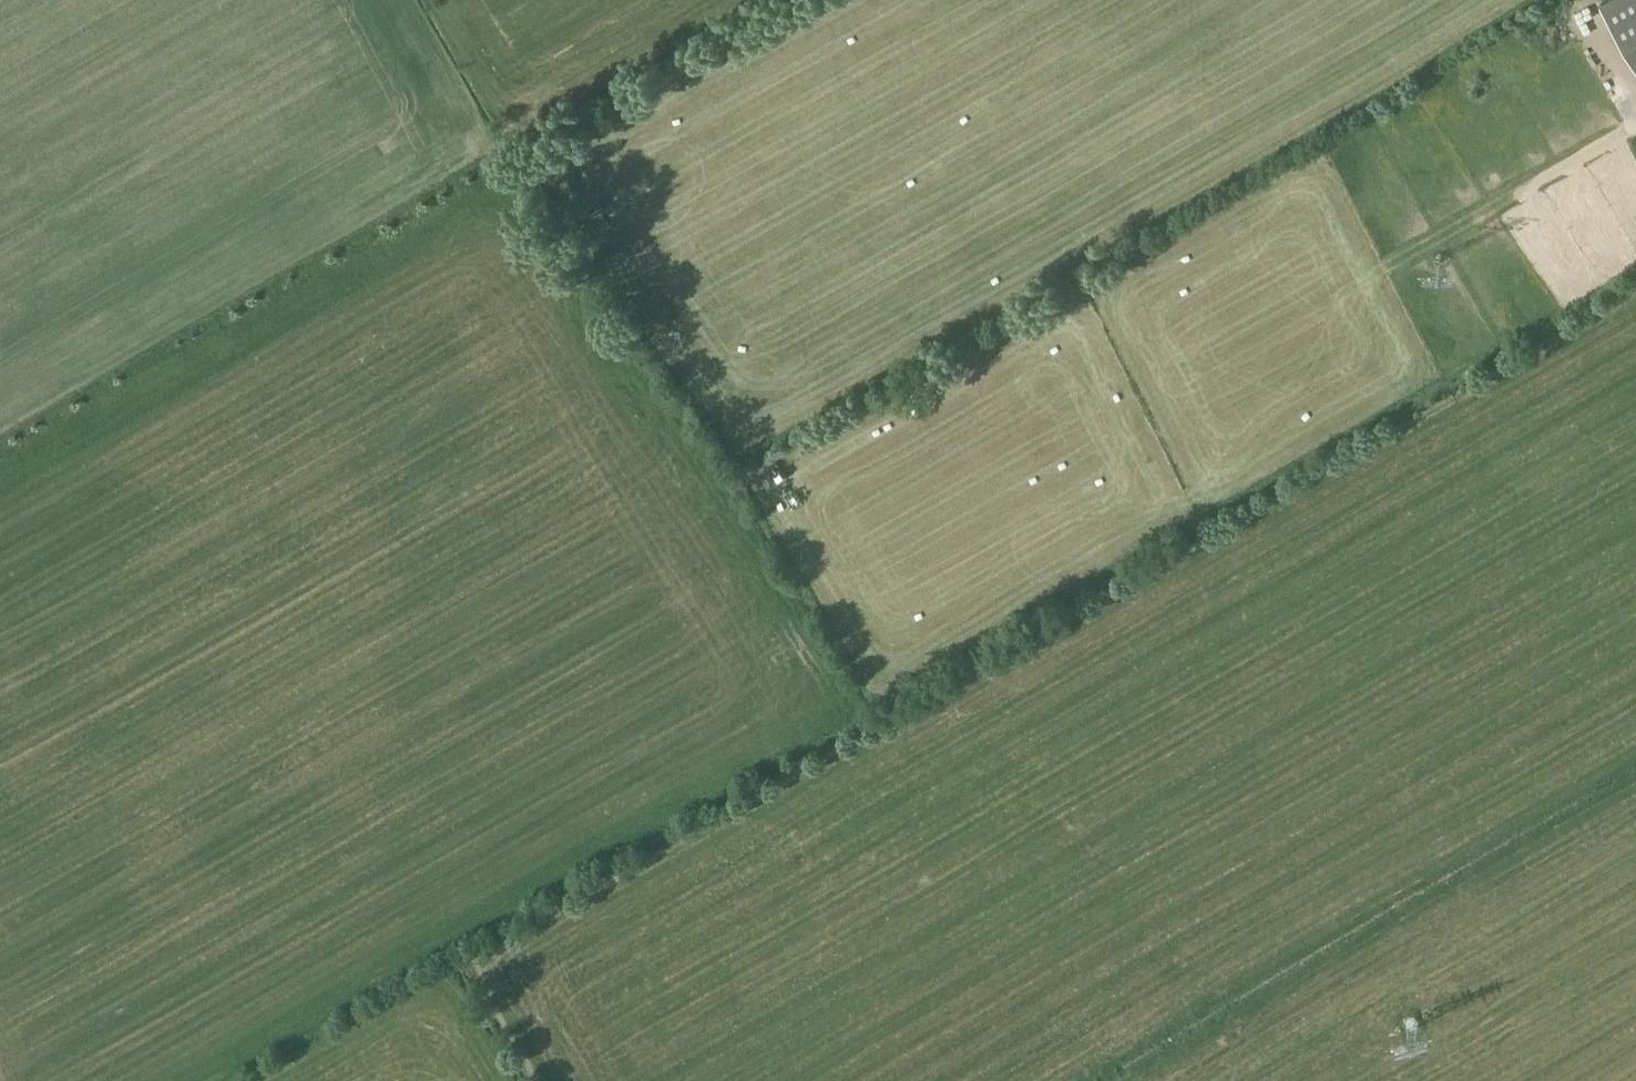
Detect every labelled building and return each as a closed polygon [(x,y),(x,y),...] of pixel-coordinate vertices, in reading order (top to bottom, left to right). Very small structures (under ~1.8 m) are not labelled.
[(1600,3),(1635,65),(1635,0),(1605,0),(1600,3)]
